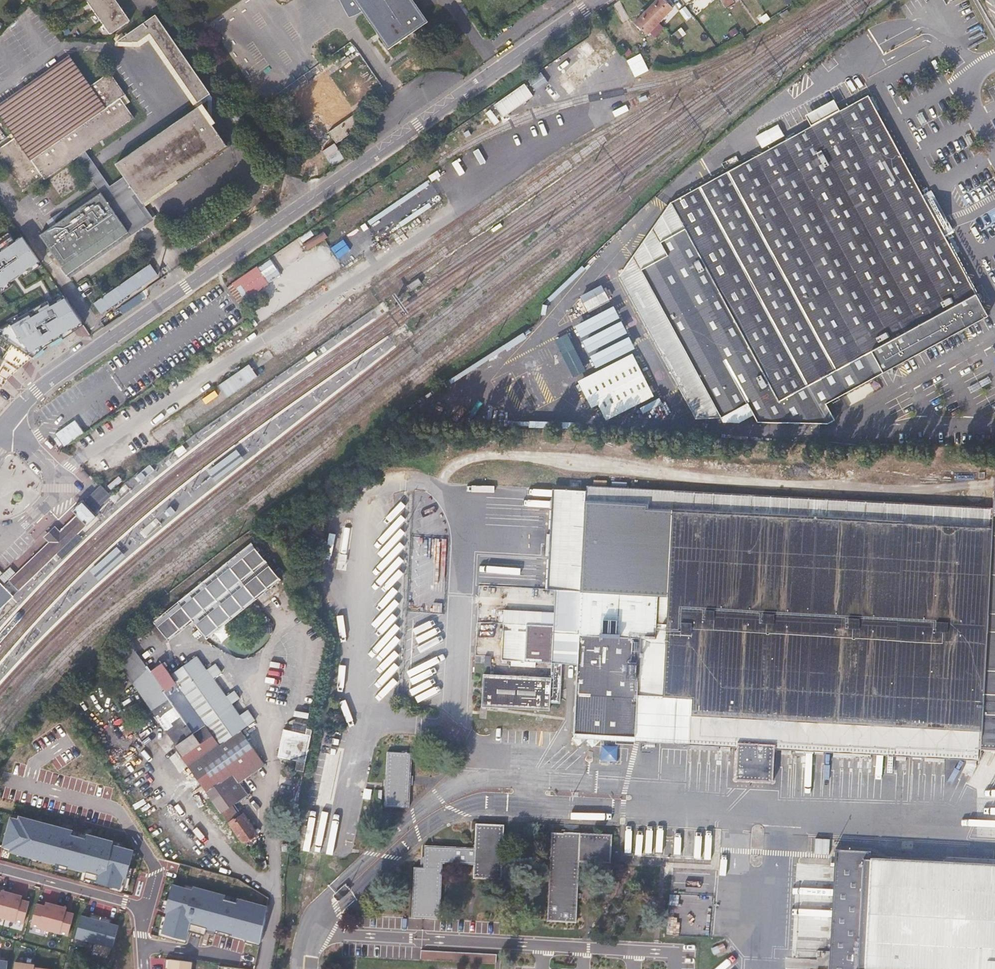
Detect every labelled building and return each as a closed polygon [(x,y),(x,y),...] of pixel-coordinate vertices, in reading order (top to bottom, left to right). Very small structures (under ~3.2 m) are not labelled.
[(116,0),(86,0),(110,35),(130,21),(116,0)] [(348,14),(351,16),(355,17),(363,13),(388,49),(428,22),(413,0),(340,0),(348,14)] [(672,9),(663,0),(657,0),(635,23),(647,35),(672,9)] [(219,89),(164,9),(125,36),(138,43),(151,35),(197,103),(219,89)] [(613,55),(605,47),(611,42),(601,30),(594,36),(601,44),(596,49),(607,61),(613,55)] [(595,50),(586,40),(578,47),(588,58),(595,50)] [(578,69),(570,60),(562,68),(579,88),(606,62),(597,53),(578,69)] [(13,140),(0,149),(0,157),(23,191),(43,177),(45,180),(77,158),(85,153),(134,119),(129,110),(134,107),(110,73),(91,86),(70,56),(42,76),(0,105),(0,115),(13,133),(10,135),(13,140)] [(577,88),(563,73),(555,80),(569,95),(577,88)] [(559,94),(549,84),(543,89),(553,100),(559,94)] [(321,119),(302,92),(290,100),(309,127),(321,119)] [(854,383),(983,322),(873,93),(838,110),(834,100),(804,114),(809,123),(809,131),(670,197),(621,274),(690,419),(716,418),(723,423),(736,423),(752,415),(756,423),(828,422),(831,418),(823,402),(845,392),(848,387),(857,383),(854,383)] [(143,204),(227,146),(200,107),(116,165),(125,178),(130,185),(138,196),(143,204)] [(245,120),(236,109),(229,113),(237,125),(245,120)] [(337,144),(362,125),(355,115),(329,133),(337,144)] [(119,220),(143,204),(138,196),(122,206),(115,195),(130,185),(125,178),(109,188),(85,153),(77,158),(101,193),(119,220)] [(944,236),(951,232),(930,191),(923,195),(944,236)] [(67,275),(128,233),(119,220),(101,193),(40,235),(67,275)] [(14,235),(0,244),(0,293),(36,268),(14,235)] [(244,298),(281,277),(272,260),(235,281),(244,298)] [(101,315),(158,276),(151,265),(94,304),(101,315)] [(578,299),(583,316),(612,307),(607,290),(578,299)] [(77,327),(57,295),(7,327),(27,358),(77,327)] [(580,377),(586,392),(638,369),(632,354),(580,377)] [(630,384),(642,378),(639,371),(588,395),(602,425),(654,401),(647,386),(634,392),(630,384)] [(142,470),(136,475),(139,479),(142,482),(148,477),(149,476),(155,471),(150,464),(142,470)] [(950,752),(978,753),(978,742),(978,737),(994,738),(994,487),(993,487),(992,498),(992,508),(884,502),(586,486),(586,490),(490,486),(489,501),(486,561),(557,563),(553,625),(526,624),(525,662),(551,663),(561,663),(578,664),(574,734),(618,735),(618,743),(634,743),(634,736),(738,741),(737,779),(774,781),(776,743),(950,752)] [(110,496),(103,488),(94,495),(86,503),(90,507),(94,511),(102,504),(110,497),(110,496)] [(53,559),(57,555),(58,553),(61,551),(65,547),(70,542),(74,539),(79,535),(98,517),(96,515),(93,512),(84,502),(73,513),(76,516),(64,527),(61,530),(56,526),(49,532),(43,538),(48,543),(16,573),(8,580),(18,591),(33,577),(40,571),(53,559)] [(170,517),(176,512),(172,506),(166,511),(168,514),(170,517)] [(432,516),(436,516),(436,511),(421,511),(422,523),(433,523),(432,516)] [(58,553),(57,555),(59,557),(62,560),(66,556),(75,547),(83,539),(80,536),(79,535),(74,539),(70,542),(65,547),(61,551),(58,553)] [(206,640),(256,599),(281,580),(251,543),(180,600),(153,621),(169,641),(193,623),(206,640)] [(410,569),(410,590),(427,590),(427,582),(417,582),(417,569),(410,569)] [(0,582),(0,610),(12,598),(14,597),(0,582)] [(150,628),(164,642),(168,639),(154,624),(150,628)] [(239,687),(224,697),(198,660),(173,678),(162,663),(150,671),(128,641),(114,656),(184,756),(182,758),(222,814),(248,795),(239,783),(260,768),(254,759),(259,755),(255,750),(241,730),(251,723),(239,687)] [(560,702),(561,663),(551,663),(551,678),(550,702),(560,702)] [(550,702),(551,678),(483,674),(481,706),(549,710),(550,702)] [(304,771),(309,745),(312,729),(306,727),(305,734),(284,730),(278,756),(299,761),(297,769),(304,771)] [(409,808),(410,786),(412,753),(387,752),(385,807),(409,808)] [(258,835),(243,813),(229,823),(244,845),(258,835)] [(94,883),(120,891),(132,851),(11,814),(1,849),(96,878),(94,883)] [(501,880),(503,836),(504,825),(476,824),(474,847),(424,845),(424,867),(414,867),(412,917),(440,918),(442,874),(442,864),(473,865),(473,878),(501,880)] [(612,834),(571,832),(565,831),(564,832),(551,832),(547,921),(576,922),(579,862),(610,863),(612,834)] [(814,853),(827,853),(828,839),(814,839),(814,853)] [(875,858),(876,851),(840,849),(839,866),(841,866),(835,960),(833,960),(833,968),(994,968),(994,865),(875,858)] [(713,888),(714,876),(690,875),(689,887),(713,888)] [(159,934),(187,941),(190,927),(257,944),(267,905),(172,881),(159,934)] [(0,889),(0,920),(114,952),(116,947),(122,924),(0,889)] [(817,966),(824,968),(828,955),(821,953),(817,966)] [(194,960),(164,956),(162,968),(193,968),(194,960)] [(0,958),(0,968),(56,968),(56,967),(0,958)]
